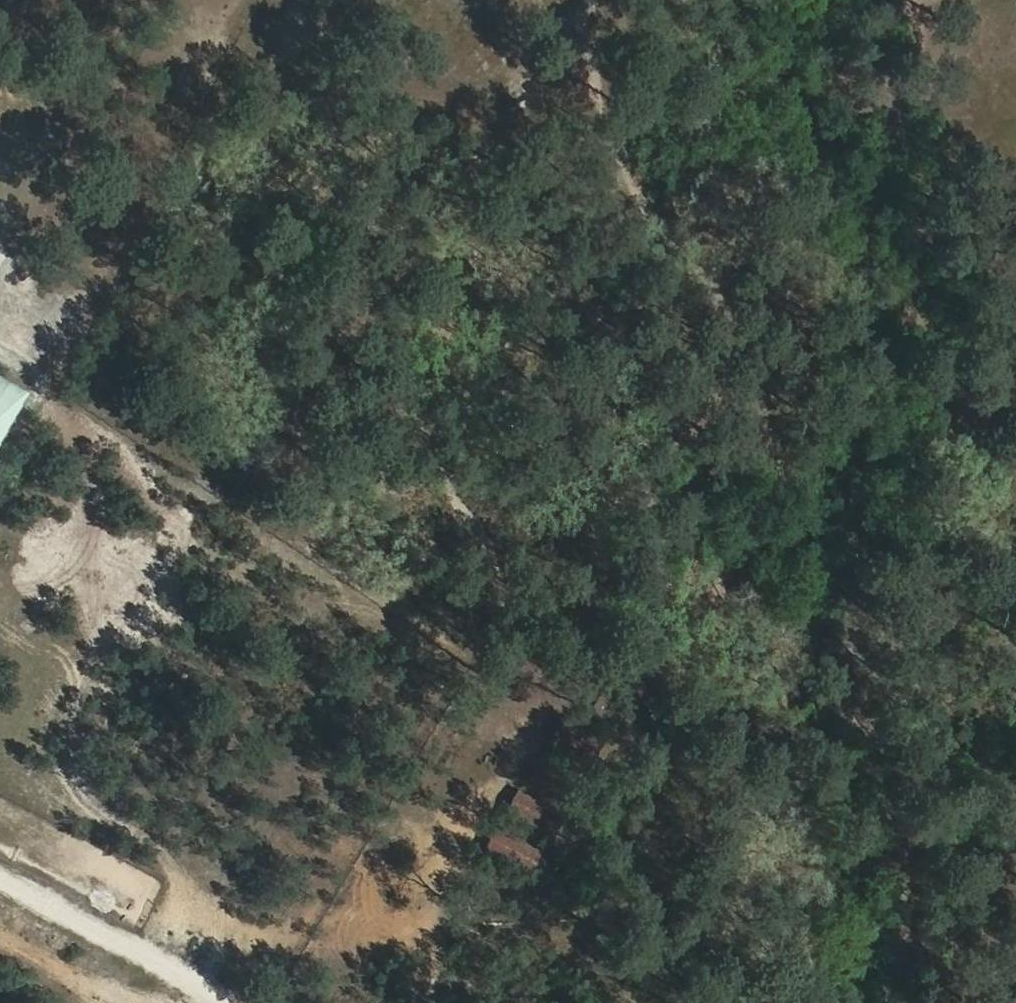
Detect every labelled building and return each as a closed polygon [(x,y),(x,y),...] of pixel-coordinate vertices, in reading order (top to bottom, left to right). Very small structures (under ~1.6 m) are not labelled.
[(23,378),(0,365),(0,421),(23,378)] [(578,720),(607,734),(622,705),(593,691),(578,720)] [(544,742),(591,765),(602,742),(556,720),(544,742)] [(541,791),(555,767),(537,756),(523,781),(541,791)] [(500,812),(543,837),(557,814),(514,788),(500,812)] [(526,873),(537,851),(490,827),(479,849),(526,873)]
